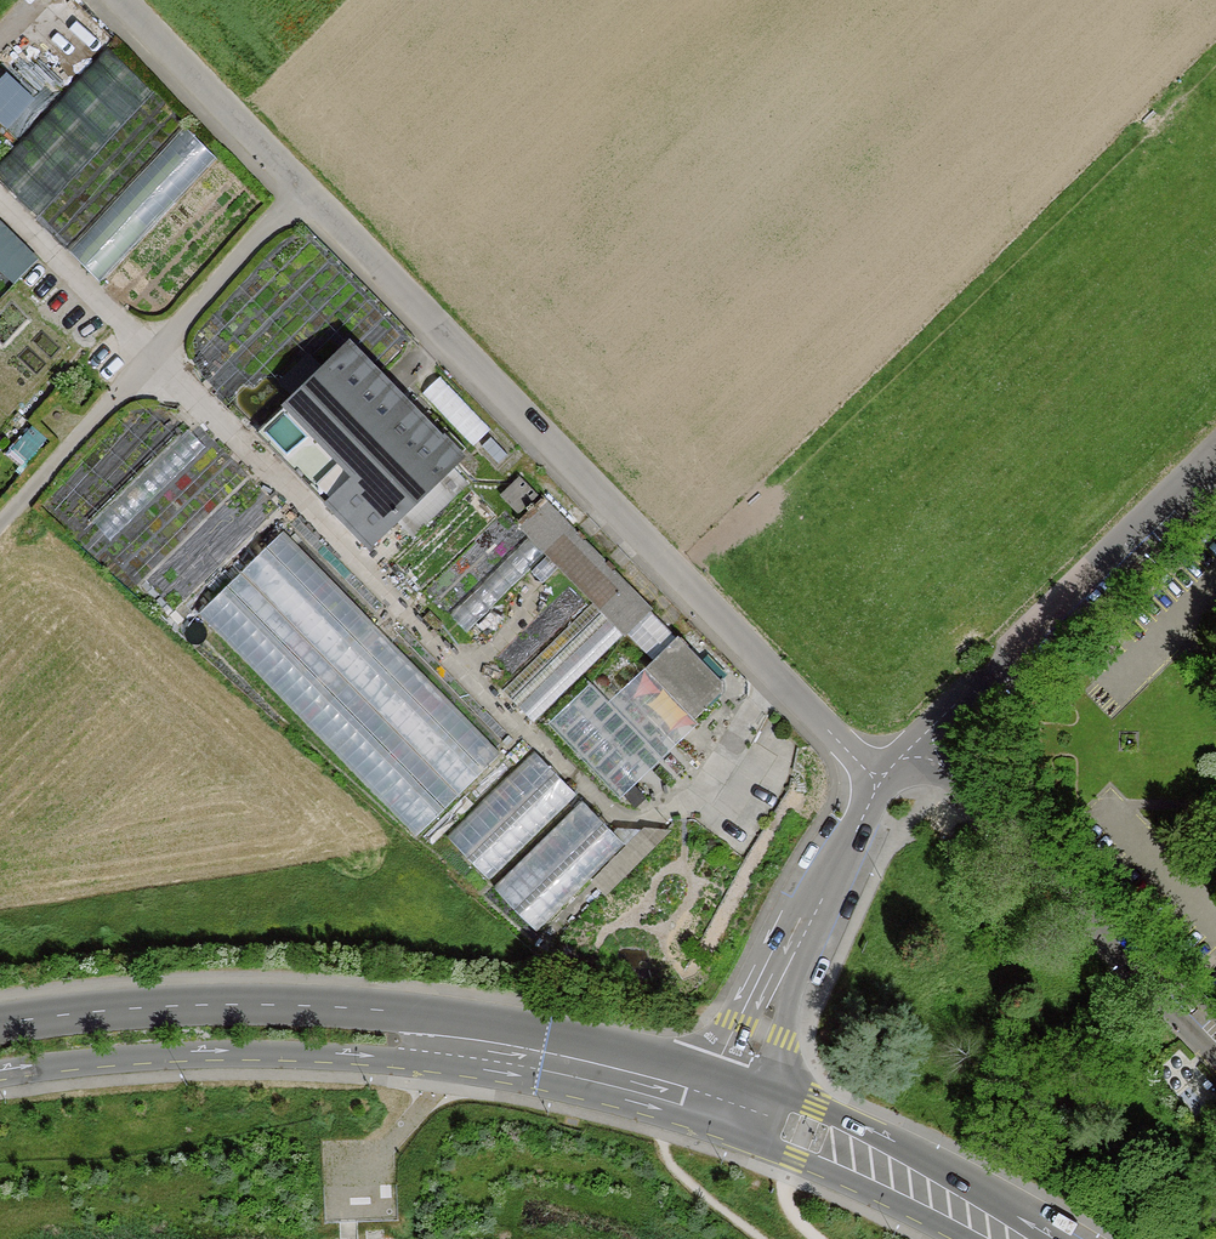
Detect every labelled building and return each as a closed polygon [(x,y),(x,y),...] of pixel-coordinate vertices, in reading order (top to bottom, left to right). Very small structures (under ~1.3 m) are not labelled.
[(1,167),(44,208),(159,90),(116,49),(1,167)] [(53,98),(17,64),(0,82),(0,112),(21,131),(53,98)] [(103,273),(224,155),(195,126),(74,243),(103,273)] [(45,254),(0,211),(0,261),(20,280),(45,254)] [(464,455),(347,336),(319,364),(308,353),(277,383),(287,393),(277,403),(348,475),(321,503),(367,550),(464,455)] [(538,495),(519,475),(500,494),(518,514),(538,495)] [(722,681),(547,500),(520,526),(625,636),(628,634),(653,660),(645,668),(694,719),(722,691),(722,681)] [(287,529),(204,611),(422,831),(505,749),(287,529)] [(454,834),(498,876),(582,788),(538,746),(454,834)]
